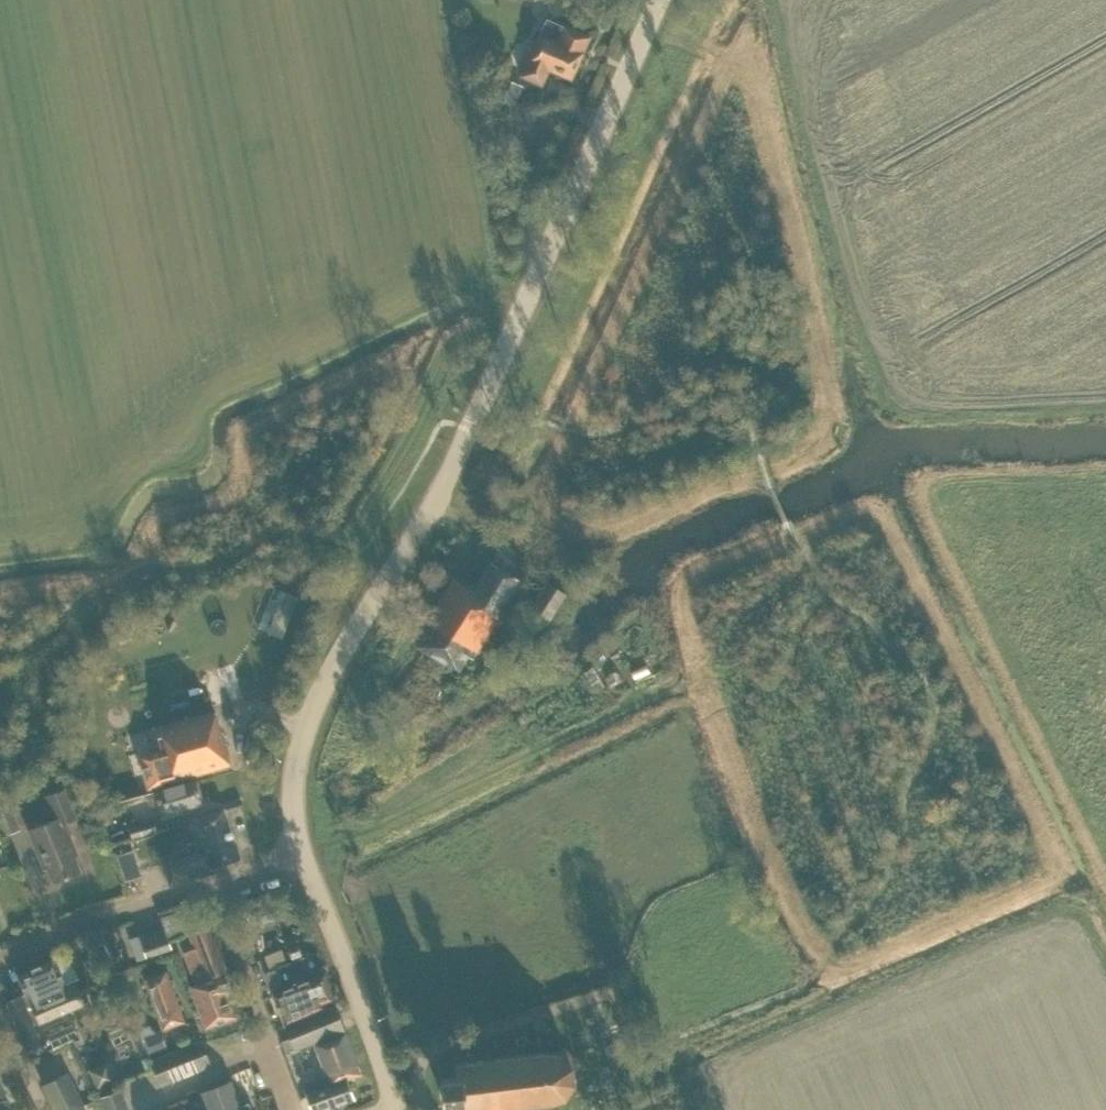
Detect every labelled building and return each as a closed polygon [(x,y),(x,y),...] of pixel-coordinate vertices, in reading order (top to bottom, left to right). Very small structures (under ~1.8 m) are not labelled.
[(572,79),(591,37),(565,26),(560,37),(542,30),(522,75),(542,84),(549,69),(572,79)] [(488,104),(512,116),(527,87),(501,75),(488,104)] [(430,625),(418,646),(459,671),(469,655),(475,659),(522,581),(490,562),(473,590),(453,578),(426,622),(430,625)] [(530,612),(549,625),(568,595),(549,582),(530,612)] [(201,664),(142,682),(154,723),(213,706),(201,664)] [(231,765),(215,711),(154,728),(160,749),(139,755),(149,789),(231,765)] [(204,803),(197,779),(155,791),(163,819),(182,813),(181,810),(204,803)] [(47,867),(54,882),(81,871),(75,856),(78,854),(65,823),(77,818),(65,789),(47,796),(56,819),(29,830),(44,868),(47,867)] [(5,836),(20,830),(8,797),(0,800),(0,822),(5,836)] [(190,855),(163,864),(171,885),(217,871),(215,867),(241,858),(224,809),(190,820),(197,841),(186,845),(190,855)] [(138,823),(142,836),(157,831),(153,819),(138,823)] [(127,881),(140,877),(131,851),(119,855),(127,881)] [(137,933),(145,956),(171,947),(163,925),(137,933)] [(227,970),(210,925),(189,933),(196,950),(186,954),(197,982),(227,970)] [(298,944),(288,948),(292,957),(301,953),(298,944)] [(267,955),(273,967),(289,960),(283,947),(267,955)] [(271,992),(284,1024),(286,1024),(326,1009),(324,1004),(334,1000),(324,973),(314,977),(306,957),(265,973),(272,992),(271,992)] [(55,960),(19,975),(39,1024),(85,1004),(75,980),(65,985),(55,960)] [(165,972),(145,979),(163,1029),(183,1022),(165,972)] [(230,972),(221,975),(190,987),(205,1028),(237,1017),(228,995),(237,991),(230,972)] [(27,996),(7,1004),(28,1052),(44,1045),(35,1026),(39,1024),(27,996)] [(336,1005),(326,1009),(286,1024),(291,1037),(282,1040),(286,1052),(345,1029),(336,1005)] [(150,1055),(167,1048),(161,1031),(144,1037),(150,1055)] [(346,1032),(310,1044),(324,1085),(305,1092),(311,1109),(323,1109),(355,1099),(347,1079),(360,1074),(346,1032)] [(151,1057),(162,1084),(213,1064),(202,1037),(151,1057)] [(572,1068),(578,1062),(568,1052),(562,1058),(572,1068)] [(444,1103),(460,1102),(461,1109),(492,1109),(548,1104),(564,1099),(574,1086),(573,1069),(561,1057),(545,1054),(456,1066),(456,1077),(441,1078),(444,1103)] [(98,1086),(117,1078),(109,1059),(90,1066),(98,1086)] [(58,1109),(86,1109),(90,1108),(70,1071),(45,1083),(58,1109)] [(210,1109),(252,1109),(249,1102),(241,1105),(232,1080),(203,1091),(210,1109)] [(107,1109),(133,1109),(124,1086),(101,1094),(107,1109)]
